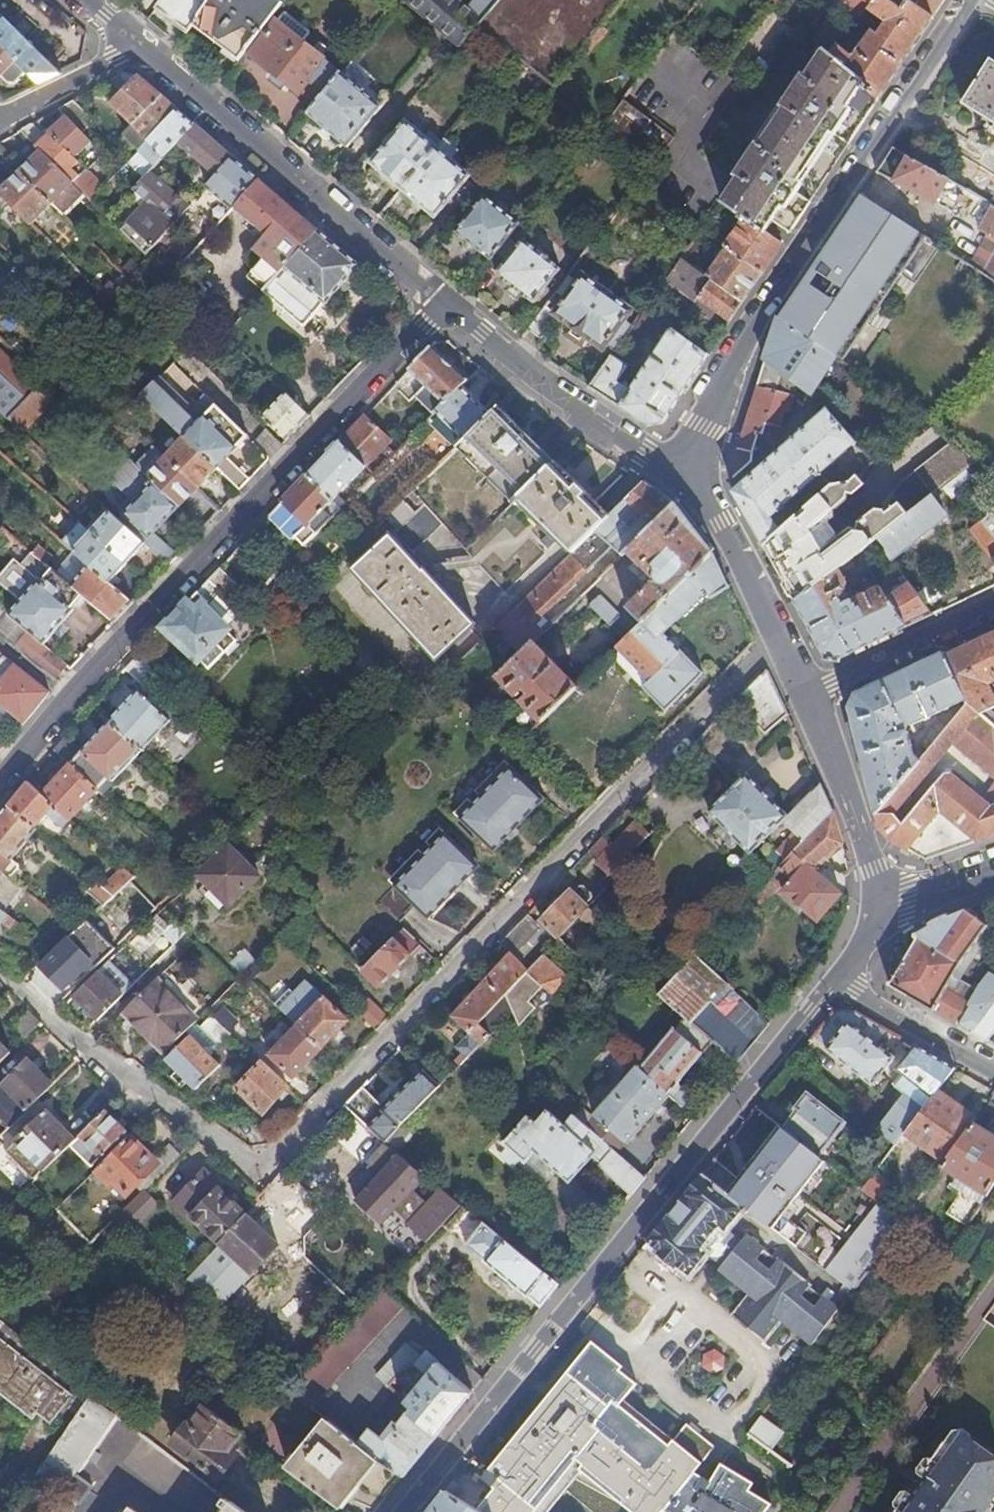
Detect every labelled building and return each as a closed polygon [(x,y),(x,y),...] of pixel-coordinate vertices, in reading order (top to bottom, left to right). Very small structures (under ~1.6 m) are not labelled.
[(159,8),(177,22),(175,25),(188,34),(198,20),(212,0),(165,0),(159,8)] [(246,56),(286,3),(282,0),(212,0),(198,20),(246,56)] [(459,44),(460,45),(478,24),(499,0),(474,0),(468,7),(460,0),(408,0),(459,44)] [(603,1),(597,0),(587,0),(584,16),(599,19),(603,1)] [(848,29),(854,19),(869,7),(871,8),(878,0),(835,0),(834,2),(831,0),(823,10),(848,29)] [(871,8),(873,10),(889,21),(880,34),(876,32),(870,34),(867,39),(863,36),(859,42),(863,45),(857,53),(851,55),(839,45),(830,55),(870,87),(868,92),(878,99),(906,57),(932,17),(908,1),(901,11),(887,0),(878,0),(871,8)] [(887,0),(901,11),(908,1),(932,17),(940,5),(943,0),(888,0),(887,0)] [(852,39),(873,10),(871,8),(869,7),(854,19),(848,29),(845,34),(852,39)] [(318,104),(335,81),(320,69),(326,61),(304,43),(311,34),(310,31),(288,13),(285,14),(278,23),(277,22),(253,54),(302,93),(303,92),(318,104)] [(40,85),(62,75),(5,20),(0,16),(0,46),(29,74),(40,85)] [(739,179),(724,202),(747,218),(766,232),(773,221),(790,232),(810,201),(794,190),(832,133),(849,143),(867,115),(878,99),(868,92),(870,87),(830,55),(819,45),(814,52),(820,56),(806,78),(803,76),(783,106),(780,104),(754,144),(757,146),(736,176),(739,179)] [(3,76),(8,80),(12,84),(19,84),(29,74),(0,46),(0,79),(3,76)] [(516,54),(503,69),(545,101),(552,92),(557,85),(516,54)] [(343,72),(377,101),(381,96),(365,82),(371,75),(352,59),(343,72)] [(962,104),(993,123),(991,126),(993,128),(993,61),(990,59),(962,104)] [(383,107),(377,101),(343,72),(335,81),(318,104),(310,114),(349,147),(383,107)] [(138,76),(122,73),(119,75),(127,89),(111,104),(132,125),(160,95),(138,76)] [(132,125),(124,133),(140,149),(178,110),(168,102),(160,95),(132,125)] [(674,137),(624,100),(609,120),(659,157),(674,137)] [(66,117),(82,134),(93,123),(73,101),(59,110),(66,117)] [(147,175),(165,157),(178,142),(195,125),(186,118),(178,110),(140,149),(139,150),(140,151),(131,161),(135,164),(132,167),(140,174),(143,171),(147,175)] [(91,143),(82,134),(66,117),(48,133),(50,135),(75,159),(91,143)] [(371,163),(403,190),(438,147),(406,120),(371,163)] [(609,120),(607,123),(657,160),(659,157),(609,120)] [(36,146),(74,184),(80,178),(72,170),(79,164),(75,159),(50,135),(47,138),(33,124),(21,131),(36,146)] [(211,139),(195,125),(178,142),(216,176),(233,158),(211,139)] [(458,150),(445,138),(438,147),(403,190),(436,218),(441,212),(452,220),(478,187),(469,179),(472,176),(451,158),(458,150)] [(85,195),(74,184),(36,146),(26,155),(31,161),(21,172),(52,204),(64,215),(69,210),(67,209),(82,194),(84,196),(85,195)] [(950,214),(964,189),(893,148),(877,173),(950,214)] [(165,157),(147,175),(133,190),(147,202),(127,224),(153,247),(206,188),(212,181),(192,164),(183,174),(165,157)] [(216,176),(212,181),(206,188),(232,210),(234,207),(259,180),(247,170),(233,158),(216,176)] [(74,184),(85,195),(92,202),(105,188),(88,171),(87,172),(80,178),(74,184)] [(21,172),(0,192),(0,193),(10,203),(32,225),(52,204),(21,172)] [(320,231),(259,180),(234,207),(264,235),(252,248),(282,272),(320,231)] [(10,203),(0,193),(0,212),(10,203)] [(493,271),(526,229),(484,196),(457,233),(492,260),(487,266),(493,271)] [(780,319),(795,329),(819,291),(811,286),(868,200),(862,196),(845,221),(805,281),(780,319)] [(923,236),(868,200),(811,286),(819,291),(795,329),(837,357),(845,362),(902,275),(903,276),(911,263),(907,260),(923,236)] [(991,205),(979,229),(993,238),(993,207),(991,205)] [(747,218),(726,248),(763,273),(777,252),(783,243),(766,232),(747,218)] [(493,271),(536,304),(561,270),(525,241),(531,233),(526,229),(493,271)] [(326,304),(359,265),(320,231),(282,272),(263,292),(303,326),(324,303),(326,304)] [(845,362),(854,368),(935,243),(923,236),(907,260),(911,263),(903,276),(902,275),(845,362)] [(754,286),(763,273),(726,248),(707,275),(744,301),(754,286)] [(711,307),(718,311),(732,320),(744,301),(707,275),(682,257),(667,279),(697,299),(693,305),(706,314),(711,307)] [(985,275),(992,263),(983,258),(977,270),(985,275)] [(992,263),(985,275),(993,281),(993,259),(992,263)] [(11,306),(36,281),(16,261),(0,277),(0,295),(11,306)] [(616,351),(631,329),(623,323),(632,310),(583,275),(578,281),(570,276),(529,330),(542,339),(558,317),(572,326),(568,332),(568,336),(580,344),(582,343),(586,337),(604,350),(607,346),(616,351)] [(713,319),(718,311),(711,307),(706,314),(713,319)] [(652,331),(663,341),(672,329),(645,310),(639,317),(655,328),(652,331)] [(820,380),(832,363),(837,357),(795,329),(780,319),(778,326),(773,340),(765,364),(798,388),(808,395),(820,380)] [(672,329),(663,341),(642,374),(638,372),(634,377),(638,380),(631,390),(626,387),(628,376),(624,372),(628,366),(613,356),(590,388),(617,405),(649,426),(663,423),(683,393),(708,356),(672,329)] [(435,411),(461,386),(467,380),(431,346),(409,369),(426,385),(415,396),(432,414),(435,411)] [(7,421),(23,435),(51,404),(36,390),(37,389),(5,357),(0,362),(0,372),(27,399),(27,400),(7,421)] [(48,360),(36,372),(45,380),(56,368),(48,360)] [(849,375),(832,363),(820,380),(837,392),(849,375)] [(798,388),(765,364),(739,447),(735,478),(753,462),(757,441),(771,446),(775,442),(785,409),(790,410),(791,411),(798,388)] [(191,419),(197,413),(164,382),(159,388),(191,419)] [(201,409),(197,413),(191,419),(159,388),(153,383),(142,395),(185,436),(217,468),(239,489),(249,479),(227,458),(237,448),(236,447),(247,436),(216,405),(214,407),(207,414),(201,409)] [(435,411),(465,440),(490,415),(461,386),(435,411)] [(296,429),(308,416),(284,393),(262,417),(273,427),(268,432),(272,436),(277,432),(286,440),(296,429)] [(208,402),(201,409),(207,414),(214,407),(208,402)] [(499,405),(490,415),(465,440),(458,447),(513,503),(555,461),(499,405)] [(458,447),(465,440),(435,411),(432,414),(426,420),(450,444),(447,448),(452,453),(458,447)] [(340,442),(365,466),(365,465),(391,439),(384,432),(383,433),(365,416),(355,426),(340,442)] [(197,488),(217,468),(185,436),(165,457),(197,488)] [(858,553),(867,565),(874,560),(874,558),(885,549),(878,537),(939,488),(974,461),(954,440),(903,481),(892,494),(890,493),(881,504),(885,510),(875,508),(860,520),(858,529),(851,528),(823,549),(814,536),(834,517),(833,509),(837,509),(847,501),(848,493),(854,495),(864,485),(863,482),(869,476),(865,470),(852,482),(850,444),(738,508),(789,590),(795,601),(858,553)] [(365,466),(340,442),(308,476),(339,507),(346,501),(338,493),(365,466)] [(146,477),(178,507),(197,488),(165,457),(146,477)] [(154,534),(178,507),(146,477),(129,460),(113,479),(113,484),(134,503),(123,516),(148,539),(144,545),(167,566),(178,554),(154,534)] [(573,553),(609,515),(555,461),(513,503),(512,504),(540,532),(536,536),(549,549),(559,538),(573,553)] [(364,539),(374,529),(346,501),(339,507),(308,476),(284,501),(306,524),(293,536),(303,546),(327,522),(334,529),(345,519),(364,539)] [(521,653),(532,642),(596,580),(586,569),(612,545),(622,555),(625,551),(676,503),(665,496),(643,481),(609,515),(573,553),(548,578),(496,627),(521,653)] [(885,549),(891,558),(946,515),(936,502),(941,498),(940,497),(943,494),(939,488),(878,537),(885,549)] [(416,498),(412,493),(407,498),(415,506),(420,501),(417,497),(416,498)] [(292,538),(293,536),(306,524),(284,501),(270,516),(292,538)] [(403,501),(386,519),(395,530),(352,570),(436,660),(474,624),(410,555),(443,525),(423,504),(414,513),(403,501)] [(703,540),(676,503),(625,551),(635,561),(629,567),(640,579),(644,579),(654,569),(656,570),(653,574),(653,577),(653,581),(626,606),(641,623),(713,553),(703,540)] [(87,529),(126,564),(144,545),(104,509),(87,529)] [(993,559),(993,510),(973,529),(993,559)] [(109,582),(126,564),(87,529),(78,522),(61,541),(79,556),(109,582)] [(516,563),(484,531),(466,549),(465,550),(504,592),(545,552),(536,543),(516,563)] [(133,602),(109,582),(79,556),(67,570),(38,546),(32,553),(33,554),(33,553),(83,595),(115,621),(124,612),(133,602)] [(33,553),(33,554),(23,565),(14,559),(0,576),(0,582),(21,601),(9,615),(31,635),(43,645),(73,609),(72,608),(83,595),(33,553)] [(616,647),(610,654),(617,661),(665,709),(702,673),(662,633),(704,591),(709,597),(729,587),(713,553),(641,623),(616,647)] [(886,595),(880,586),(856,598),(852,590),(863,583),(857,573),(846,580),(844,575),(854,568),(857,571),(867,565),(858,553),(795,601),(816,638),(826,655),(842,658),(871,643),(907,626),(886,595)] [(219,590),(240,611),(251,599),(220,568),(209,580),(219,590)] [(902,583),(886,595),(907,626),(923,619),(933,614),(904,576),(900,579),(902,583)] [(169,622),(165,626),(207,669),(224,652),(227,655),(237,645),(234,642),(236,640),(223,628),(202,607),(219,590),(209,580),(169,622)] [(202,607),(223,628),(240,611),(219,590),(202,607)] [(618,617),(597,596),(588,605),(609,626),(618,617)] [(31,635),(16,650),(57,683),(70,669),(43,645),(31,635)] [(982,714),(993,708),(993,693),(989,683),(993,681),(993,635),(946,657),(967,698),(969,703),(982,714)] [(532,642),(521,653),(497,676),(515,696),(524,688),(530,694),(522,703),(540,722),(576,686),(532,642)] [(588,675),(605,658),(599,652),(582,669),(588,675)] [(877,813),(922,760),(915,754),(909,730),(902,726),(904,721),(911,725),(967,698),(946,657),(944,652),(857,693),(850,708),(867,774),(877,813)] [(4,655),(0,660),(0,704),(24,723),(50,691),(4,655)] [(145,686),(148,689),(160,676),(138,655),(126,667),(145,686)] [(787,713),(767,668),(735,700),(765,732),(787,713)] [(168,708),(166,706),(148,689),(145,686),(140,692),(138,690),(110,721),(142,749),(170,720),(163,713),(168,708)] [(982,714),(969,703),(949,727),(930,750),(922,760),(877,813),(881,827),(891,839),(909,849),(941,812),(978,841),(993,835),(993,724),(982,714)] [(54,749),(70,764),(96,788),(107,775),(113,780),(142,749),(110,721),(83,750),(66,734),(54,749)] [(930,750),(949,727),(940,721),(922,743),(930,750)] [(511,749),(517,742),(501,727),(495,733),(511,749)] [(41,795),(69,819),(70,820),(97,789),(96,788),(70,764),(41,795)] [(509,766),(458,820),(490,850),(541,797),(509,766)] [(841,844),(842,844),(841,839),(831,808),(820,783),(811,792),(810,791),(788,814),(746,772),(708,811),(750,852),(782,820),(794,831),(777,849),(786,857),(753,894),(763,904),(788,875),(793,878),(783,890),(817,919),(841,891),(814,868),(839,850),(841,847),(841,844)] [(69,819),(41,795),(27,782),(18,794),(8,805),(36,829),(47,816),(60,827),(63,826),(69,819)] [(8,878),(12,876),(18,868),(17,864),(11,859),(36,829),(8,805),(0,815),(0,872),(8,878)] [(949,851),(978,841),(941,812),(910,849),(926,859),(949,851)] [(613,844),(626,856),(627,857),(649,835),(636,821),(613,844)] [(444,834),(393,888),(425,918),(476,865),(444,834)] [(608,874),(626,856),(613,844),(604,835),(588,850),(598,859),(596,862),(608,874)] [(229,846),(199,875),(229,906),(259,877),(229,846)] [(130,882),(134,877),(123,867),(103,888),(113,897),(130,882)] [(1,909),(20,888),(8,878),(0,872),(0,909),(1,909)] [(130,882),(135,887),(156,909),(162,903),(135,877),(134,877),(130,882)] [(113,897),(103,888),(94,880),(85,892),(103,907),(113,897)] [(570,890),(558,903),(552,909),(538,924),(556,940),(558,938),(587,907),(585,904),(591,897),(591,893),(582,885),(578,885),(572,892),(570,890)] [(131,933),(156,909),(135,887),(110,910),(131,933)] [(605,888),(587,907),(558,938),(576,954),(605,923),(600,918),(616,900),(605,888)] [(548,905),(552,909),(558,903),(554,899),(548,905)] [(1,909),(0,909),(0,923),(24,941),(31,933),(1,909)] [(991,973),(977,990),(953,977),(960,964),(987,926),(966,909),(965,909),(947,917),(931,925),(916,934),(913,936),(917,939),(890,985),(972,1032),(993,1004),(993,974),(991,973)] [(485,980),(503,997),(505,995),(526,972),(542,955),(556,940),(538,924),(527,914),(504,939),(499,944),(510,954),(485,980)] [(167,928),(156,917),(138,934),(149,945),(167,928)] [(168,926),(180,938),(186,932),(175,920),(168,926)] [(43,943),(51,949),(74,930),(63,921),(43,943)] [(402,929),(374,958),(361,970),(377,988),(420,946),(402,929)] [(891,957),(890,985),(917,939),(913,936),(896,948),(891,957)] [(68,940),(42,966),(65,988),(91,963),(68,940)] [(254,943),(242,955),(250,963),(263,951),(254,943)] [(526,972),(542,985),(552,993),(568,975),(542,955),(526,972)] [(639,1068),(669,1093),(683,1106),(694,1092),(686,1085),(681,1086),(679,1082),(704,1053),(702,1052),(712,1041),(737,1062),(756,1038),(769,1022),(695,955),(659,993),(658,994),(685,1017),(674,1029),(674,1028),(639,1068)] [(98,1020),(122,995),(133,985),(110,961),(99,971),(74,996),(98,1020)] [(257,966),(248,975),(255,982),(264,973),(257,966)] [(166,1051),(206,1010),(209,1008),(168,967),(124,1010),(166,1051)] [(542,985),(526,972),(505,995),(512,1011),(519,1025),(535,1007),(528,1001),(542,985)] [(289,989),(285,993),(275,1003),(296,1025),(321,1049),(348,1021),(307,980),(293,993),(289,989)] [(456,1047),(466,1057),(467,1056),(490,1034),(478,1023),(503,997),(485,980),(452,1015),(470,1032),(456,1047)] [(505,995),(503,997),(478,1023),(490,1034),(491,1034),(512,1011),(505,995)] [(376,1030),(388,1018),(367,998),(356,1010),(376,1030)] [(237,1021),(216,1000),(209,1008),(206,1010),(210,1014),(228,1031),(237,1021)] [(988,1041),(993,1033),(993,1004),(972,1032),(988,1041)] [(827,1021),(814,1037),(828,1048),(827,1049),(873,1086),(883,1074),(895,1057),(883,1047),(878,1042),(871,1036),(880,1024),(860,1012),(851,1008),(837,1009),(835,1012),(833,1015),(827,1021)] [(24,1039),(40,1023),(30,1011),(12,1026),(24,1039)] [(198,1026),(220,1047),(232,1034),(228,1031),(210,1014),(198,1026)] [(871,1036),(878,1042),(887,1028),(880,1024),(871,1036)] [(293,1078),(321,1049),(296,1025),(268,1054),(293,1078)] [(198,1026),(190,1034),(212,1055),(220,1047),(198,1026)] [(190,1034),(167,1058),(178,1069),(171,1075),(180,1084),(187,1077),(197,1087),(220,1063),(212,1055),(190,1034)] [(11,1052),(0,1041),(0,1063),(11,1052)] [(904,1095),(877,1130),(897,1146),(905,1134),(938,1090),(956,1067),(918,1046),(898,1071),(907,1077),(914,1083),(904,1095)] [(261,1063),(251,1053),(243,1062),(253,1071),(261,1063)] [(52,1085),(28,1060),(0,1088),(0,1115),(11,1126),(52,1085)] [(263,1111),(286,1087),(261,1063),(253,1071),(238,1088),(263,1111)] [(669,1093),(639,1068),(636,1065),(593,1114),(594,1114),(591,1118),(592,1122),(599,1128),(601,1127),(602,1128),(596,1134),(616,1152),(626,1141),(626,1142),(669,1093)] [(398,1126),(399,1125),(439,1085),(423,1070),(416,1077),(414,1076),(384,1107),(363,1086),(344,1105),(368,1127),(383,1111),(398,1126)] [(914,1083),(907,1077),(897,1090),(904,1095),(914,1083)] [(99,1088),(79,1109),(92,1121),(112,1101),(99,1088)] [(905,1134),(947,1164),(979,1119),(938,1090),(905,1134)] [(796,1109),(782,1126),(797,1137),(820,1155),(845,1123),(805,1092),(793,1107),(796,1109)] [(534,1150),(555,1169),(569,1181),(592,1154),(600,1161),(598,1164),(631,1194),(645,1177),(616,1152),(596,1134),(558,1101),(552,1107),(545,1100),(540,1106),(545,1111),(536,1122),(527,1114),(502,1142),(525,1161),(526,1159),(534,1150)] [(992,1101),(979,1119),(947,1164),(943,1168),(970,1184),(967,1190),(953,1182),(937,1206),(968,1224),(988,1195),(993,1185),(993,1133),(990,1130),(993,1124),(993,1102),(992,1101)] [(108,1159),(130,1137),(126,1132),(127,1131),(106,1109),(80,1135),(101,1156),(103,1155),(108,1159)] [(15,1142),(44,1171),(76,1139),(47,1110),(15,1142)] [(266,1144),(274,1136),(242,1113),(229,1132),(249,1146),(266,1144)] [(383,1141),(395,1152),(409,1134),(399,1125),(398,1126),(383,1141)] [(130,1137),(108,1159),(97,1171),(111,1185),(116,1181),(127,1193),(135,1186),(141,1192),(145,1189),(180,1154),(170,1144),(153,1160),(145,1151),(146,1149),(132,1135),(130,1137)] [(534,1150),(526,1159),(547,1178),(555,1169),(534,1150)] [(193,1217),(220,1243),(247,1214),(221,1190),(224,1186),(205,1170),(173,1202),(191,1220),(193,1217)] [(721,1224),(727,1229),(742,1211),(747,1215),(750,1211),(744,1206),(717,1185),(703,1174),(650,1241),(690,1274),(691,1274),(707,1254),(701,1249),(721,1224)] [(892,1187),(876,1174),(864,1189),(881,1202),(892,1187)] [(38,1177),(32,1183),(43,1194),(49,1188),(38,1177)] [(145,1189),(141,1192),(114,1220),(130,1232),(159,1204),(145,1189)] [(542,1305),(560,1282),(462,1205),(443,1225),(466,1243),(465,1245),(480,1256),(480,1258),(528,1295),(529,1294),(542,1305)] [(279,1246),(247,1214),(220,1243),(253,1273),(279,1246)] [(883,1230),(893,1238),(900,1228),(889,1221),(883,1230)] [(701,1249),(707,1254),(713,1247),(722,1236),(727,1229),(721,1224),(701,1249)] [(749,1257),(722,1236),(713,1247),(760,1285),(736,1316),(734,1314),(733,1316),(769,1345),(770,1343),(768,1341),(792,1311),(823,1335),(830,1324),(814,1312),(825,1298),(811,1287),(813,1285),(780,1259),(778,1261),(759,1245),(749,1257)] [(686,1280),(690,1274),(650,1241),(645,1247),(686,1280)] [(198,1266),(187,1278),(221,1305),(226,1313),(239,1297),(198,1266)] [(384,1288),(289,1388),(310,1404),(403,1306),(384,1288)] [(80,1382),(12,1329),(0,1320),(0,1390),(13,1400),(33,1415),(37,1410),(50,1420),(72,1394),(80,1382)] [(389,1384),(400,1371),(405,1366),(409,1364),(413,1365),(419,1358),(425,1350),(426,1349),(411,1340),(401,1348),(377,1375),(389,1384)] [(598,1344),(595,1347),(625,1372),(628,1369),(598,1344)] [(577,1478),(626,1505),(635,1511),(664,1511),(666,1510),(669,1511),(764,1511),(771,1502),(740,1483),(716,1468),(710,1479),(702,1474),(701,1476),(693,1471),(700,1462),(676,1442),(672,1447),(650,1429),(623,1406),(628,1401),(641,1385),(625,1372),(595,1347),(589,1354),(485,1478),(505,1494),(490,1511),(551,1511),(577,1478)] [(407,1401),(441,1430),(468,1396),(472,1391),(450,1373),(425,1350),(419,1358),(413,1365),(409,1364),(405,1366),(400,1371),(413,1382),(422,1371),(427,1375),(407,1401)] [(61,1490),(115,1411),(91,1392),(36,1473),(61,1490)] [(441,1430),(407,1401),(398,1393),(359,1442),(377,1455),(404,1475),(429,1444),(441,1430)] [(628,1401),(623,1406),(650,1429),(672,1447),(676,1442),(628,1401)] [(233,1440),(240,1432),(205,1405),(204,1405),(190,1424),(189,1423),(174,1443),(214,1473),(217,1471),(225,1470),(229,1462),(228,1456),(237,1443),(233,1440)] [(763,1415),(750,1436),(775,1453),(789,1433),(763,1415)] [(879,1415),(870,1427),(880,1434),(889,1422),(879,1415)] [(377,1455),(359,1442),(329,1419),(290,1469),(339,1505),(377,1455)] [(993,1507),(993,1502),(992,1500),(993,1497),(993,1485),(992,1483),(993,1480),(993,1453),(972,1438),(970,1440),(964,1436),(956,1448),(949,1443),(936,1462),(904,1508),(901,1511),(991,1511),(993,1507)] [(785,1437),(777,1456),(797,1464),(805,1445),(785,1437)] [(936,1462),(949,1443),(947,1442),(934,1460),(936,1462)] [(721,1461),(716,1468),(740,1483),(745,1475),(721,1461)] [(51,1511),(73,1511),(93,1483),(78,1472),(51,1511)] [(466,1489),(454,1484),(448,1492),(459,1498),(466,1489)] [(480,1510),(459,1498),(448,1492),(431,1511),(483,1511),(480,1510)] [(226,1496),(222,1501),(227,1505),(222,1511),(247,1511),(226,1496)]
